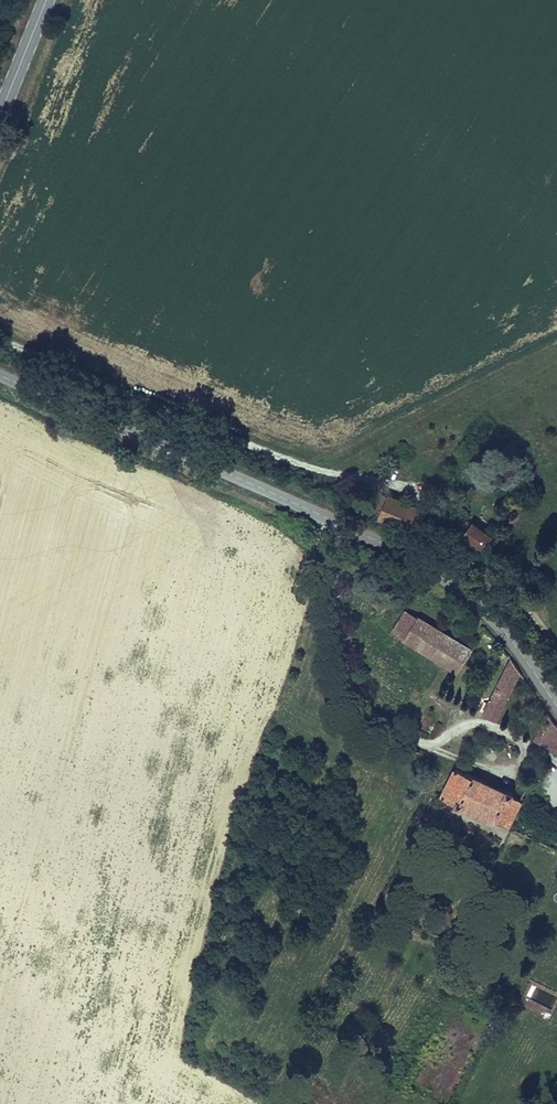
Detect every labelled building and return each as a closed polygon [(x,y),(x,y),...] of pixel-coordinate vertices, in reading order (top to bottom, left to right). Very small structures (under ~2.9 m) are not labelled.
[(382,517),(390,497),(381,493),(372,513),(382,517)] [(427,512),(390,497),(382,517),(381,520),(417,535),(427,512)] [(456,524),(451,521),(447,526),(447,528),(452,531),(456,524)] [(492,537),(469,521),(460,533),(483,550),(492,537)] [(470,651),(406,613),(393,633),(457,672),(470,651)] [(511,661),(485,714),(498,721),(521,675),(511,661)] [(547,747),(556,726),(549,715),(535,742),(547,747)] [(556,726),(547,747),(546,750),(556,755),(556,726)] [(521,802),(456,771),(443,798),(509,829),(521,802)]
